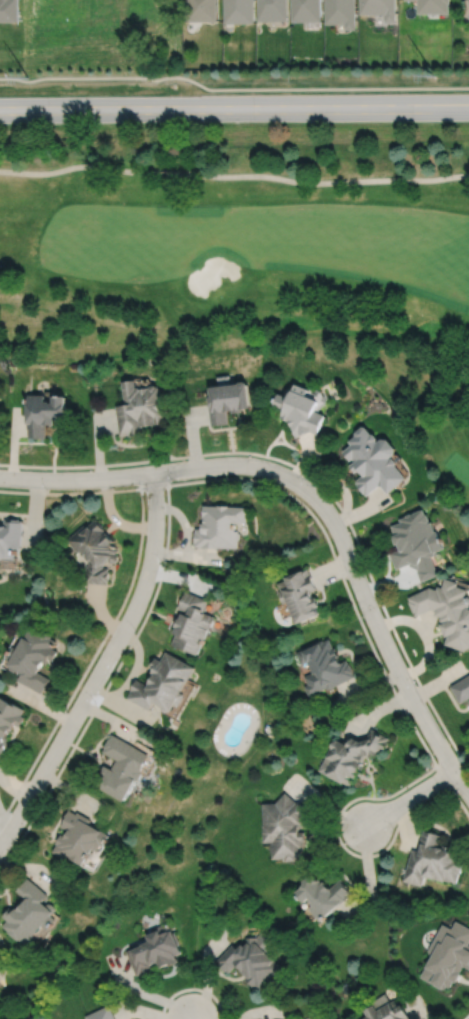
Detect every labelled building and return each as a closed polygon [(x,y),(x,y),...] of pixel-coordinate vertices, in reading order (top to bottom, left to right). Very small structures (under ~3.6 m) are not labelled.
[(19,20),(19,0),(0,0),(0,20),(19,20)] [(187,20),(217,20),(217,0),(187,0),(187,20)] [(225,22),(255,22),(255,0),(224,0),(225,22)] [(259,20),(289,20),(289,0),(259,0),(259,20)] [(293,20),(323,20),(323,0),(293,0),(293,20)] [(326,22),(346,23),(346,28),(357,28),(357,0),(326,0),(326,22)] [(361,13),(385,13),(384,21),(395,21),(395,0),(361,0),(361,13)] [(417,12),(448,12),(448,2),(450,2),(450,0),(417,0),(417,12)] [(139,388),(137,388),(136,379),(123,381),(126,404),(117,406),(121,434),(130,433),(130,435),(145,433),(144,425),(166,421),(165,412),(167,411),(165,397),(162,397),(161,387),(158,387),(156,386),(151,387),(150,388),(142,389),(139,388)] [(210,388),(210,390),(211,399),(212,402),(210,403),(212,424),(229,422),(228,409),(234,409),(234,412),(253,410),(250,383),(219,387),(216,385),(212,386),(210,388)] [(296,384),(293,393),(291,392),(289,398),(280,394),(274,406),(285,410),(282,415),(292,419),(297,435),(311,429),(318,432),(327,413),(319,409),(320,406),(322,405),(323,403),(309,397),(312,390),(296,384)] [(29,395),(28,427),(29,427),(29,436),(36,436),(36,437),(47,437),(47,423),(55,423),(56,421),(61,421),(61,419),(70,419),(71,411),(67,411),(67,396),(54,396),(54,403),(46,403),(46,395),(29,395)] [(358,433),(351,439),(353,442),(343,451),(351,459),(354,457),(357,460),(351,464),(357,471),(361,468),(365,473),(357,480),(359,482),(358,484),(365,492),(366,491),(369,494),(381,484),(384,484),(389,491),(408,476),(400,468),(402,466),(399,462),(400,460),(396,455),(393,455),(398,451),(385,436),(381,439),(380,438),(380,435),(377,431),(374,431),(369,426),(364,424),(358,429),(358,433)] [(204,504),(204,516),(205,516),(204,521),(202,521),(202,528),(197,527),(197,531),(195,531),(195,541),(196,541),(196,545),(203,545),(203,546),(220,547),(220,546),(238,547),(239,539),(240,529),(236,529),(237,521),(248,522),(249,505),(230,504),(230,503),(219,503),(219,504),(204,504)] [(425,511),(423,507),(421,508),(421,507),(413,510),(414,511),(411,512),(406,514),(399,517),(400,520),(392,523),(397,534),(394,535),(396,542),(398,541),(400,547),(391,551),(397,567),(410,562),(410,564),(418,567),(419,569),(417,570),(421,580),(439,573),(432,555),(436,553),(435,550),(444,546),(438,528),(435,529),(432,519),(429,520),(430,518),(427,512),(425,511)] [(2,556),(16,557),(16,546),(21,546),(24,519),(20,519),(20,517),(8,517),(8,518),(5,518),(5,523),(1,523),(1,524),(0,524),(0,558),(2,557),(2,556)] [(88,560),(80,550),(78,551),(67,538),(84,524),(86,526),(96,518),(107,531),(108,530),(115,539),(112,541),(119,549),(116,552),(118,555),(118,559),(115,562),(111,561),(109,559),(103,564),(103,566),(109,567),(108,570),(109,570),(109,580),(107,580),(107,583),(85,581),(87,565),(88,565),(88,560)] [(309,567),(287,576),(288,579),(278,583),(281,590),(279,591),(284,603),(289,601),(298,622),(320,613),(320,611),(318,606),(321,605),(318,596),(315,597),(313,590),(319,588),(313,573),(311,574),(309,567)] [(442,586),(438,584),(436,588),(430,585),(408,596),(410,599),(408,600),(414,611),(415,611),(417,614),(431,607),(436,609),(435,613),(441,615),(440,619),(444,621),(440,623),(446,635),(448,634),(445,643),(464,649),(468,647),(468,595),(466,594),(468,588),(457,584),(459,580),(445,576),(442,586)] [(186,590),(179,608),(186,610),(185,612),(184,611),(181,617),(180,616),(176,625),(178,625),(175,631),(177,632),(172,643),(199,654),(209,629),(211,629),(216,616),(205,611),(209,599),(186,590)] [(39,628),(38,629),(30,625),(9,664),(10,668),(14,670),(19,669),(23,672),(19,680),(42,693),(51,678),(38,671),(44,661),(47,663),(50,658),(54,660),(59,650),(53,647),(57,640),(51,637),(52,635),(39,628)] [(330,638),(325,640),(324,639),(297,652),(303,664),(309,661),(314,671),(305,676),(309,684),(306,685),(310,695),(328,687),(329,689),(356,676),(354,672),(355,671),(351,663),(350,663),(348,659),(343,661),(341,655),(342,655),(338,647),(335,648),(330,638)] [(172,709),(175,703),(179,706),(186,693),(182,691),(196,667),(167,650),(162,660),(157,657),(151,666),(155,668),(152,674),(154,675),(151,681),(151,682),(149,685),(137,678),(131,689),(132,690),(128,697),(151,710),(156,701),(161,704),(163,709),(167,711),(172,709)] [(451,685),(461,702),(468,698),(468,675),(451,685)] [(9,751),(5,734),(7,735),(10,728),(13,729),(16,723),(20,726),(25,716),(21,714),(24,708),(9,700),(9,701),(0,696),(0,753),(9,751)] [(359,739),(355,737),(351,745),(339,739),(339,740),(337,740),(334,746),(335,746),(330,756),(328,755),(320,770),(343,783),(343,782),(352,786),(357,778),(359,779),(364,771),(362,770),(366,763),(363,762),(366,756),(370,756),(370,757),(380,755),(380,752),(382,753),(388,741),(387,740),(389,737),(384,735),(384,734),(373,728),(369,736),(359,739)] [(142,770),(150,754),(113,734),(110,738),(109,737),(104,747),(105,747),(103,751),(117,759),(112,768),(105,765),(101,772),(103,773),(96,785),(125,801),(137,780),(139,779),(143,773),(142,770)] [(278,803),(265,803),(266,842),(274,842),(275,859),(287,858),(287,861),(298,861),(298,858),(304,858),(303,849),(306,849),(306,841),(307,841),(307,832),(301,832),(301,828),(308,828),(308,820),(311,820),(311,816),(312,816),(311,806),(310,806),(310,801),(297,802),(287,792),(278,803)] [(99,850),(101,845),(104,846),(110,835),(89,823),(91,820),(78,812),(76,814),(68,809),(62,820),(64,821),(61,826),(69,830),(66,836),(62,834),(56,843),(57,844),(53,852),(64,858),(67,854),(72,857),(71,858),(84,865),(90,854),(91,855),(94,850),(95,851),(99,850)] [(423,829),(417,850),(412,849),(403,881),(422,886),(425,876),(444,881),(445,880),(456,883),(459,873),(461,873),(465,859),(459,858),(461,853),(452,850),(453,847),(444,844),(444,846),(438,845),(441,834),(437,833),(438,832),(428,829),(428,830),(423,829)] [(314,873),(306,881),(308,884),(298,893),(308,903),(313,899),(315,901),(313,902),(316,905),(312,909),(323,922),(344,903),(348,899),(347,899),(354,893),(342,879),(333,888),(327,882),(325,883),(321,879),(320,880),(314,873)] [(46,905),(47,904),(48,904),(50,904),(52,904),(53,905),(54,907),(55,908),(55,909),(55,911),(54,912),(33,938),(33,937),(25,946),(18,940),(17,941),(7,932),(8,931),(2,926),(7,920),(2,916),(10,908),(14,911),(17,907),(18,908),(24,901),(25,902),(27,899),(16,890),(23,882),(27,878),(48,895),(42,902),(46,905)] [(433,956),(428,966),(427,966),(421,977),(443,989),(445,990),(447,987),(450,988),(453,981),(456,982),(461,974),(459,973),(463,966),(468,969),(468,944),(468,928),(456,921),(451,929),(443,924),(429,950),(430,954),(433,956)] [(169,922),(155,928),(157,932),(147,936),(149,941),(126,952),(136,976),(140,974),(140,975),(152,970),(155,968),(154,965),(159,963),(162,969),(179,961),(176,956),(182,953),(179,944),(175,932),(173,933),(169,922)] [(247,945),(246,947),(243,945),(238,950),(232,944),(217,961),(218,963),(218,964),(227,972),(227,971),(229,973),(237,965),(242,970),(241,971),(248,977),(246,980),(254,987),(255,987),(260,991),(282,967),(267,954),(268,953),(267,952),(275,944),(262,932),(257,937),(247,938),(247,945)] [(370,1002),(372,1006),(366,1010),(369,1016),(364,1018),(410,1018),(402,1005),(398,1007),(394,1000),(390,1002),(385,993),(370,1002)] [(108,1005),(84,1016),(85,1018),(114,1018),(108,1005)]
